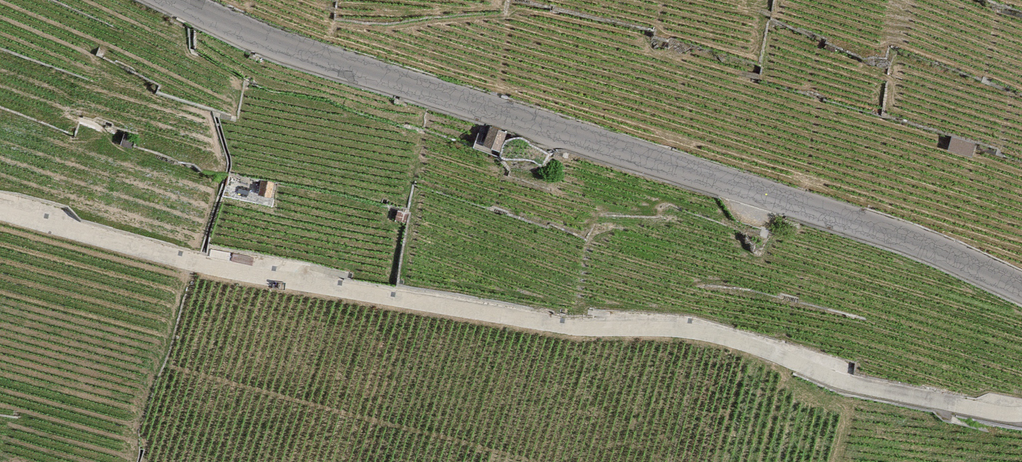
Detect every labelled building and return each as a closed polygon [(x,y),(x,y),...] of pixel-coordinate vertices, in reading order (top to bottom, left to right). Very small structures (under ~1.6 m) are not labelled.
[(134,135),(124,133),(121,146),(131,148),(134,135)] [(274,183),(261,180),(259,195),(271,197),(274,183)]
